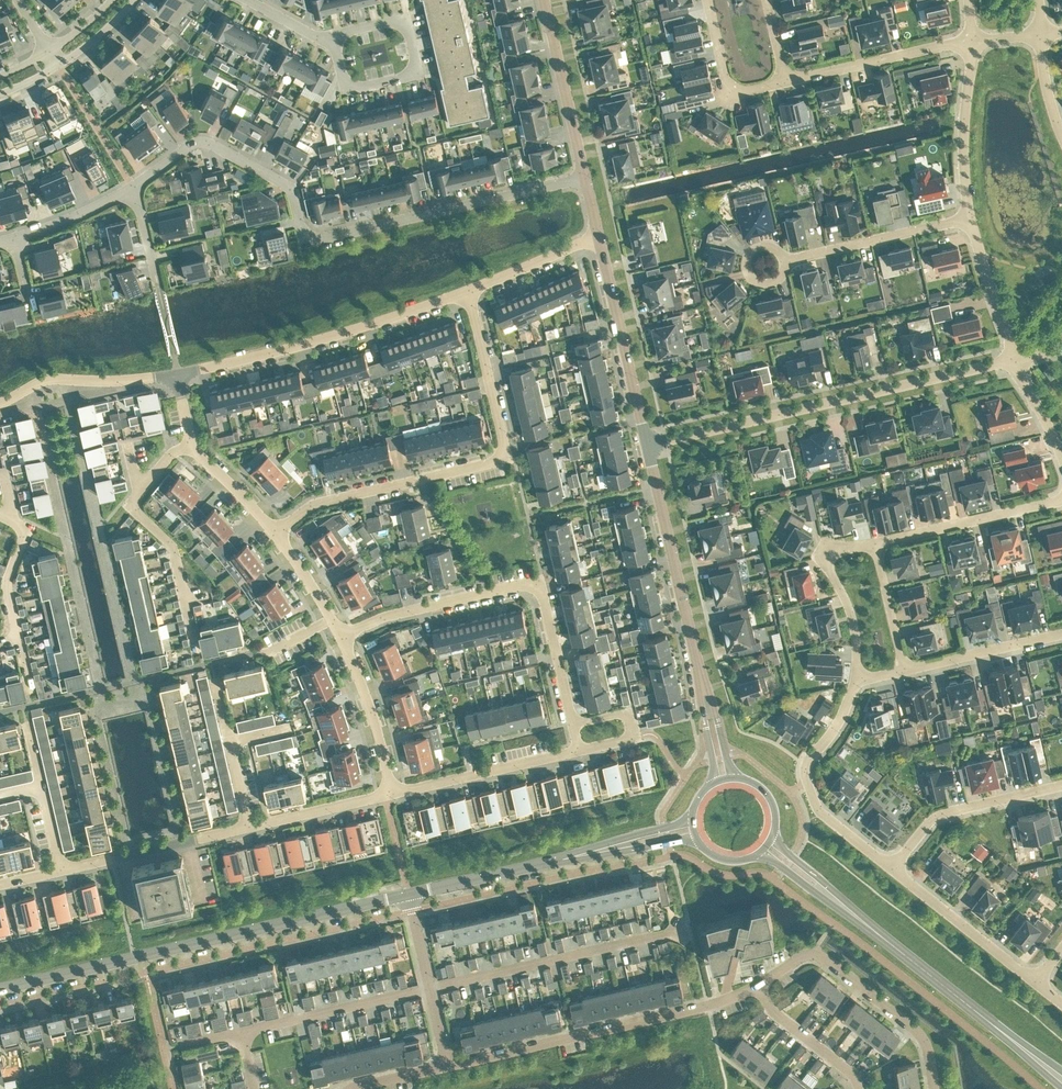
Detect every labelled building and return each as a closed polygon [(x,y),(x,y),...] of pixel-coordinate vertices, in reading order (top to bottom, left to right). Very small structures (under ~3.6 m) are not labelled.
[(65,0),(47,0),(59,14),(69,5),(65,0)] [(158,8),(172,19),(168,24),(181,35),(182,35),(180,33),(187,22),(182,18),(186,12),(170,0),(164,0),(158,8)] [(186,12),(191,6),(198,11),(206,0),(170,0),(186,12)] [(307,8),(313,6),(315,15),(329,12),(329,11),(328,11),(326,0),(305,0),(307,8)] [(328,11),(329,11),(341,8),(339,0),(326,0),(328,11)] [(341,8),(354,5),(353,0),(339,0),(341,8)] [(443,85),(441,85),(450,123),(490,114),(482,83),(469,86),(466,72),(477,70),(469,38),(466,27),(467,26),(460,0),(424,0),(443,85)] [(493,16),(507,13),(505,5),(520,1),(520,0),(496,0),(497,6),(491,8),(493,16)] [(607,8),(612,7),(611,0),(596,0),(597,5),(579,9),(581,16),(579,16),(580,23),(609,16),(607,8)] [(664,1),(659,2),(662,17),(677,13),(675,5),(693,1),(693,0),(664,0),(664,1)] [(785,17),(808,12),(805,0),(781,0),(785,17)] [(897,8),(909,7),(908,0),(896,0),(897,8)] [(917,9),(925,7),(929,23),(939,20),(940,25),(948,23),(947,18),(950,18),(946,1),(931,5),(930,0),(921,0),(916,1),(917,9)] [(878,18),(871,20),(870,20),(875,41),(878,41),(880,42),(885,41),(887,38),(889,38),(886,26),(888,23),(895,22),(890,4),(876,8),(878,18)] [(0,16),(0,48),(11,43),(5,30),(12,27),(6,13),(0,16)] [(226,35),(234,20),(234,21),(235,20),(222,13),(217,22),(211,19),(205,30),(212,34),(211,36),(223,42),(225,37),(226,36),(226,35)] [(501,23),(504,36),(526,31),(527,31),(524,17),(509,21),(507,13),(493,16),(495,24),(501,23)] [(845,23),(843,13),(828,16),(830,27),(845,23)] [(870,20),(871,20),(870,16),(862,18),(861,13),(848,16),(852,31),(858,30),(862,44),(864,44),(866,45),(872,44),(873,41),(875,41),(870,20)] [(672,31),(674,38),(700,32),(697,18),(685,21),(683,20),(682,15),(682,14),(663,19),(666,32),(672,31)] [(611,25),(609,16),(580,23),(582,30),(584,29),(586,36),(603,33),(605,40),(619,37),(616,24),(611,25)] [(151,17),(141,27),(159,44),(168,34),(175,41),(181,35),(168,24),(164,29),(151,17)] [(237,42),(245,27),(234,21),(234,20),(226,35),(226,36),(225,37),(223,42),(234,48),(237,42)] [(791,39),(794,55),(818,49),(816,40),(825,38),(822,24),(798,30),(800,37),(791,39)] [(145,49),(141,54),(150,64),(159,55),(154,50),(159,44),(141,27),(132,37),(145,49)] [(249,48),(257,33),(245,27),(237,42),(234,48),(245,55),(246,53),(248,48),(249,48)] [(501,51),(503,59),(517,56),(515,48),(529,44),(526,31),(504,36),(501,36),(504,50),(501,51)] [(264,63),(266,59),(272,48),(266,45),(269,39),(257,32),(257,33),(249,48),(248,48),(246,53),(264,63)] [(700,32),(674,38),(676,46),(668,48),(671,61),(692,57),(692,56),(691,56),(690,51),(692,49),(703,46),(700,32)] [(841,41),(843,52),(852,50),(850,40),(841,41)] [(366,65),(391,58),(386,41),(373,44),(374,48),(362,52),(366,65)] [(591,68),(591,70),(616,64),(616,65),(620,64),(618,56),(622,55),(619,41),(604,45),(605,52),(590,56),(592,63),(590,63),(590,65),(591,68)] [(124,45),(113,54),(129,73),(139,64),(144,70),(150,64),(141,54),(136,58),(124,45)] [(282,73),(285,68),(293,53),(294,52),(281,45),(278,51),(272,48),(266,59),(272,63),(270,66),(282,73)] [(285,68),(296,74),(304,59),(293,53),(285,68)] [(129,73),(113,54),(103,63),(114,77),(109,81),(118,92),(128,83),(123,78),(129,73)] [(511,80),(514,79),(536,74),(536,73),(533,60),(518,64),(517,56),(503,59),(505,67),(508,66),(511,80)] [(296,74),(307,80),(308,80),(316,65),(304,59),(296,74)] [(710,77),(707,62),(695,65),(689,67),(687,60),(673,63),(676,75),(682,74),(684,82),(685,83),(710,77)] [(308,80),(307,80),(305,85),(323,95),(332,80),(325,77),(328,71),(316,64),(316,65),(308,80)] [(616,64),(591,70),(592,73),(592,75),(593,77),(595,77),(597,84),(612,80),(613,88),(629,84),(626,71),(618,73),(616,65),(616,64)] [(650,78),(647,64),(643,65),(646,75),(641,76),(642,79),(650,78)] [(944,90),(950,89),(946,71),(941,72),(939,64),(908,71),(912,85),(922,83),(925,94),(932,93),(934,102),(946,99),(944,90)] [(904,76),(902,69),(894,71),(896,78),(904,76)] [(93,71),(81,79),(86,85),(84,86),(89,93),(91,92),(95,98),(104,92),(109,99),(112,98),(118,93),(108,79),(103,82),(94,70),(93,71)] [(266,73),(261,70),(257,77),(262,79),(266,73)] [(878,96),(879,100),(894,96),(889,72),(873,76),(875,82),(859,85),(862,99),(878,96)] [(511,93),(513,102),(526,98),(525,90),(540,87),(537,73),(536,73),(536,74),(514,79),(517,92),(511,93)] [(710,77),(685,83),(688,98),(674,101),(676,109),(704,103),(702,95),(714,92),(710,77)] [(816,89),(816,90),(820,104),(839,100),(841,109),(854,106),(850,92),(843,93),(841,84),(841,83),(840,83),(840,84),(817,89),(816,89)] [(201,109),(215,117),(224,101),(229,104),(237,90),(228,85),(223,93),(213,88),(210,94),(201,109)] [(249,93),(252,87),(247,85),(244,90),(249,93)] [(603,110),(604,117),(630,111),(628,103),(634,102),(631,89),(616,92),(617,99),(599,103),(600,110),(603,110)] [(779,114),(782,127),(794,125),(794,123),(799,122),(800,127),(810,124),(807,110),(811,109),(807,91),(792,95),(794,100),(780,103),(782,113),(779,114)] [(166,109),(177,124),(189,114),(179,100),(178,100),(174,95),(167,100),(161,92),(151,100),(161,113),(166,109)] [(57,94),(45,100),(52,114),(45,118),(51,129),(58,126),(58,125),(70,119),(67,115),(71,113),(65,102),(62,104),(57,94)] [(435,94),(422,97),(426,113),(439,110),(435,94)] [(426,113),(422,97),(409,100),(412,116),(426,113)] [(521,123),(524,122),(546,116),(546,117),(547,117),(544,103),(528,107),(526,98),(513,102),(515,110),(518,109),(521,123)] [(768,120),(769,118),(768,113),(766,112),(763,101),(748,105),(750,112),(736,115),(739,129),(753,126),(754,131),(769,127),(768,120)] [(402,102),(388,105),(392,121),(405,118),(402,102)] [(282,103),(273,120),(280,124),(286,113),(289,107),(282,103)] [(388,105),(375,108),(379,124),(392,121),(388,105)] [(28,108),(16,113),(27,142),(28,142),(27,139),(45,132),(42,125),(36,128),(28,108)] [(146,121),(136,128),(150,148),(162,140),(151,126),(156,122),(146,108),(140,113),(146,121)] [(375,108),(362,111),(366,127),(379,124),(375,108)] [(315,121),(321,125),(328,112),(321,109),(315,121)] [(697,125),(720,139),(729,124),(706,110),(701,119),(695,115),(688,127),(694,131),(697,125)] [(362,111),(350,113),(350,114),(353,130),(354,130),(366,127),(362,111)] [(630,111),(604,117),(606,124),(603,124),(605,131),(624,127),(626,134),(640,130),(637,117),(632,119),(630,111)] [(10,132),(3,135),(8,147),(14,145),(15,147),(27,142),(16,113),(4,118),(10,132)] [(279,142),(293,117),(286,113),(280,124),(272,138),(279,142)] [(350,114),(350,113),(336,116),(340,135),(354,132),(354,130),(353,130),(350,114)] [(241,114),(232,132),(244,138),(253,121),(241,114)] [(521,136),(523,144),(536,141),(535,133),(549,130),(546,117),(546,116),(524,122),(527,135),(521,136)] [(492,124),(490,117),(479,120),(481,126),(492,124)] [(675,118),(666,120),(671,141),(680,139),(675,118)] [(268,142),(276,127),(266,121),(263,126),(253,121),(244,138),(256,145),(260,138),(268,142)] [(84,122),(73,128),(82,147),(94,140),(84,122)] [(150,148),(136,128),(125,136),(121,130),(115,135),(123,146),(128,142),(139,157),(150,148)] [(738,133),(742,145),(750,142),(746,130),(738,133)] [(651,133),(653,141),(662,139),(660,131),(651,133)] [(60,138),(54,141),(57,148),(63,144),(60,138)] [(284,138),(275,155),(287,161),(296,144),(284,138)] [(621,152),(613,154),(619,178),(635,175),(630,156),(638,155),(634,139),(619,142),(621,152)] [(71,141),(65,145),(69,152),(75,148),(71,141)] [(536,141),(523,144),(525,153),(527,152),(530,166),(540,163),(541,167),(550,164),(550,161),(557,160),(554,146),(538,149),(536,141)] [(335,142),(319,146),(321,156),(337,152),(335,142)] [(296,144),(287,161),(299,168),(308,151),(296,144)] [(80,156),(74,159),(81,173),(87,170),(95,183),(107,177),(91,150),(80,156)] [(487,159),(488,161),(492,177),(491,177),(492,178),(506,175),(504,169),(511,167),(508,154),(487,159)] [(328,164),(327,157),(318,159),(320,166),(328,164)] [(488,161),(475,164),(479,180),(491,177),(492,177),(488,161)] [(183,187),(187,186),(189,196),(206,192),(205,188),(226,183),(223,169),(206,173),(207,174),(202,175),(200,166),(199,166),(198,163),(190,165),(191,168),(183,170),(185,178),(181,179),(183,187)] [(450,170),(450,169),(449,164),(428,169),(432,185),(439,184),(440,190),(454,187),(454,186),(453,186),(450,170)] [(475,164),(462,167),(466,183),(479,180),(475,164)] [(62,168),(50,173),(61,199),(73,194),(67,179),(73,177),(68,165),(62,168)] [(462,167),(450,169),(450,170),(453,186),(454,186),(466,183),(462,167)] [(915,198),(918,212),(944,206),(941,193),(947,192),(943,174),(931,177),(928,167),(917,170),(919,179),(917,180),(921,197),(915,198)] [(402,174),(404,180),(408,197),(407,197),(408,197),(422,194),(420,188),(427,186),(423,170),(402,174)] [(38,178),(32,180),(37,192),(43,190),(49,204),(61,199),(50,173),(38,178)] [(404,180),(391,183),(395,200),(407,197),(408,197),(404,180)] [(17,186),(5,189),(12,216),(25,213),(21,198),(27,196),(24,183),(17,185),(17,186)] [(391,183),(379,186),(382,203),(395,200),(391,183)] [(379,186),(366,189),(370,206),(382,203),(379,186)] [(872,210),(875,224),(886,222),(886,220),(894,219),(893,217),(901,215),(898,203),(900,202),(897,189),(895,189),(895,186),(885,188),(886,194),(873,198),(875,209),(872,210)] [(12,216),(5,189),(0,190),(0,220),(12,216)] [(370,206),(366,189),(352,192),(356,209),(370,206)] [(740,220),(744,235),(773,228),(764,189),(733,196),(739,221),(740,220)] [(822,191),(819,189),(815,190),(817,199),(823,198),(822,191)] [(242,195),(248,221),(280,213),(277,199),(270,195),(262,197),(261,191),(242,195)] [(338,191),(326,194),(325,194),(330,215),(343,212),(338,191)] [(325,194),(326,194),(325,192),(304,197),(308,214),(315,212),(316,218),(330,215),(325,194)] [(687,192),(679,194),(681,202),(689,200),(687,192)] [(829,214),(825,215),(828,229),(841,226),(842,232),(858,228),(855,214),(860,213),(857,200),(852,201),(852,199),(837,202),(836,199),(826,202),(829,214)] [(785,217),(786,220),(782,221),(784,229),(788,228),(791,241),(793,240),(794,243),(802,241),(801,239),(807,237),(803,222),(816,219),(813,204),(793,208),(795,215),(785,217)] [(159,219),(162,228),(162,227),(164,236),(189,230),(187,222),(192,220),(189,205),(170,209),(171,216),(159,219)] [(125,219),(106,224),(110,244),(99,246),(103,261),(120,257),(118,248),(131,245),(129,235),(128,230),(125,219)] [(653,247),(651,238),(653,238),(651,229),(649,230),(647,221),(629,225),(635,251),(642,249),(643,254),(641,254),(644,265),(657,262),(654,251),(650,252),(649,248),(653,247)] [(711,230),(708,243),(706,243),(704,253),(709,254),(707,262),(730,267),(731,265),(733,266),(736,252),(734,251),(734,249),(723,247),(724,240),(731,235),(721,223),(711,230)] [(275,232),(274,226),(260,229),(264,244),(255,245),(259,260),(272,257),(273,260),(290,256),(284,230),(275,232)] [(249,228),(227,233),(229,241),(251,236),(249,228)] [(60,246),(35,252),(38,265),(40,265),(42,275),(61,270),(59,259),(57,259),(56,252),(76,244),(73,234),(58,240),(60,246)] [(186,259),(183,259),(187,279),(210,274),(202,242),(183,247),(186,259)] [(958,246),(938,250),(936,242),(921,246),(923,255),(932,253),(936,269),(961,263),(958,246)] [(879,258),(884,276),(900,273),(898,264),(914,260),(910,246),(889,251),(890,256),(879,258)] [(100,263),(96,247),(86,250),(90,266),(100,263)] [(838,263),(839,264),(837,265),(838,273),(841,272),(842,278),(848,276),(849,282),(860,280),(858,274),(864,273),(866,280),(875,278),(872,265),(863,267),(861,257),(838,263)] [(685,267),(694,265),(692,259),(683,261),(685,267)] [(135,264),(108,271),(110,278),(118,276),(122,285),(118,291),(126,296),(133,295),(132,292),(141,290),(136,277),(133,278),(131,273),(137,272),(135,264)] [(801,271),(806,293),(817,290),(819,299),(832,296),(826,271),(819,272),(817,267),(815,268),(815,266),(807,268),(807,270),(801,271)] [(647,291),(648,293),(673,287),(672,280),(678,279),(675,267),(660,270),(661,276),(645,280),(645,282),(643,283),(645,292),(647,291)] [(579,269),(566,275),(575,295),(588,290),(579,269)] [(101,276),(99,270),(89,272),(91,279),(101,276)] [(89,279),(87,272),(80,274),(82,281),(89,279)] [(566,275),(555,280),(563,300),(575,295),(566,275)] [(705,285),(707,292),(722,311),(747,291),(741,284),(739,285),(734,279),(722,289),(716,283),(705,285)] [(555,280),(543,285),(551,306),(563,300),(555,280)] [(45,295),(37,297),(41,313),(66,308),(60,283),(43,287),(45,295)] [(543,285),(530,290),(539,311),(551,306),(543,285)] [(673,287),(648,293),(648,295),(646,296),(648,304),(650,304),(651,306),(667,302),(669,308),(684,305),(681,293),(675,294),(673,287)] [(539,311),(530,290),(518,295),(527,316),(529,321),(541,316),(539,311)] [(0,296),(0,322),(2,321),(3,325),(14,322),(13,319),(25,316),(22,301),(10,304),(9,301),(11,300),(9,294),(0,296)] [(527,316),(518,295),(506,300),(515,321),(517,326),(529,321),(527,316)] [(757,300),(758,302),(755,302),(757,311),(760,310),(760,314),(766,313),(767,316),(779,313),(778,310),(784,309),(785,315),(793,314),(789,298),(782,299),(781,295),(757,300)] [(885,305),(883,298),(876,299),(878,307),(885,305)] [(515,321),(506,300),(493,306),(493,307),(494,306),(503,326),(515,321)] [(930,307),(934,321),(952,317),(949,302),(930,307)] [(929,306),(919,308),(920,312),(921,314),(931,312),(929,306)] [(653,327),(656,341),(683,334),(684,335),(686,334),(681,313),(667,316),(668,323),(653,327)] [(916,330),(901,333),(907,356),(923,352),(922,347),(934,344),(928,316),(914,319),(916,330)] [(963,319),(953,321),(956,337),(964,336),(965,338),(974,336),(973,334),(982,332),(978,316),(968,318),(968,317),(963,319)] [(584,320),(587,329),(599,326),(597,317),(584,320)] [(456,320),(443,325),(450,346),(463,342),(456,321),(457,321),(456,320)] [(443,325),(430,329),(438,350),(450,346),(443,325)] [(876,346),(873,332),(871,325),(863,327),(864,330),(847,335),(849,347),(852,346),(857,365),(860,365),(861,367),(869,365),(869,363),(872,362),(869,348),(876,346)] [(545,329),(547,338),(557,336),(554,327),(545,329)] [(430,329),(418,333),(425,355),(438,350),(430,329)] [(707,330),(699,332),(703,347),(710,346),(707,330)] [(825,331),(802,335),(804,346),(827,341),(825,331)] [(418,333),(406,338),(413,359),(425,355),(418,333)] [(683,334),(656,341),(659,355),(675,351),(677,358),(691,355),(688,342),(685,342),(684,335),(683,334)] [(406,338),(393,342),(401,363),(413,359),(406,338)] [(577,343),(580,356),(601,351),(599,344),(602,344),(601,338),(577,343)] [(385,359),(376,361),(381,375),(390,372),(388,367),(401,363),(393,342),(381,346),(385,359)] [(784,364),(786,371),(789,370),(791,382),(799,380),(800,381),(808,379),(808,378),(816,376),(814,368),(824,366),(821,349),(809,351),(810,355),(786,360),(787,363),(784,364)] [(516,353),(515,350),(502,353),(504,362),(517,359),(517,358),(516,353)] [(365,351),(351,355),(358,377),(370,373),(371,378),(381,375),(376,361),(368,364),(365,352),(365,351)] [(580,356),(582,367),(583,368),(607,363),(605,357),(602,357),(601,351),(580,356)] [(351,355),(339,359),(345,380),(358,377),(351,355)] [(695,360),(697,369),(710,366),(708,357),(695,360)] [(339,359),(326,362),(333,384),(345,380),(339,359)] [(317,379),(310,381),(313,394),(322,392),(320,388),(333,384),(326,362),(313,366),(317,379)] [(579,368),(582,381),(606,376),(605,369),(608,368),(607,363),(583,368),(582,367),(579,368)] [(752,368),(753,374),(744,376),(744,373),(731,376),(733,386),(736,386),(738,395),(764,389),(762,382),(771,380),(768,364),(752,368)] [(509,379),(511,385),(535,379),(535,378),(532,366),(511,371),(513,378),(509,379)] [(667,386),(670,400),(671,400),(671,404),(682,401),(681,398),(696,394),(693,381),(698,380),(695,369),(674,374),(674,375),(676,374),(678,383),(667,386)] [(300,370),(286,373),(292,395),(304,392),(305,396),(313,394),(310,381),(302,383),(300,370),(301,370),(300,370)] [(286,373),(274,376),(279,398),(292,395),(286,373)] [(464,377),(466,386),(479,383),(477,374),(464,377)] [(274,376),(261,379),(266,401),(279,398),(274,376)] [(382,383),(379,376),(373,378),(375,385),(382,383)] [(582,381),(585,395),(613,388),(611,383),(608,384),(606,376),(582,381)] [(515,390),(517,397),(541,391),(538,378),(535,378),(535,379),(511,385),(512,390),(515,390)] [(261,379),(248,382),(254,404),(266,401),(261,379)] [(248,382),(236,385),(241,407),(254,404),(248,382)] [(236,385),(223,388),(228,410),(241,407),(236,385)] [(467,389),(469,399),(482,396),(480,387),(467,389)] [(228,410),(223,388),(210,391),(214,409),(206,411),(209,424),(218,422),(216,413),(228,410)] [(588,409),(592,408),(591,407),(612,402),(611,395),(614,394),(613,388),(585,395),(588,409)] [(138,401),(141,412),(141,413),(156,409),(151,389),(122,396),(124,404),(138,401)] [(515,405),(517,411),(544,405),(541,391),(517,397),(519,405),(515,405)] [(378,395),(380,404),(390,401),(387,392),(378,395)] [(405,392),(399,394),(401,401),(407,399),(405,392)] [(1011,424),(1016,422),(1012,405),(1002,407),(999,397),(986,400),(989,410),(984,411),(988,429),(992,428),(995,440),(1013,435),(1011,424)] [(77,406),(82,426),(97,423),(94,411),(108,408),(106,399),(77,406)] [(591,407),(592,408),(595,420),(619,414),(617,408),(614,409),(612,402),(591,407)] [(521,416),(523,423),(544,418),(544,419),(547,418),(544,405),(517,411),(518,417),(521,416)] [(923,409),(923,411),(913,413),(917,429),(935,425),(938,436),(953,433),(948,414),(941,416),(938,405),(923,409)] [(141,413),(141,412),(119,417),(121,426),(143,421),(146,433),(161,430),(156,409),(141,413)] [(473,443),(468,421),(466,416),(454,419),(455,424),(460,446),(473,443)] [(869,433),(865,434),(865,433),(855,436),(859,453),(869,451),(879,448),(877,437),(896,433),(892,416),(883,418),(876,419),(867,422),(869,433)] [(17,429),(20,441),(35,437),(30,417),(1,424),(3,432),(17,429)] [(481,418),(468,421),(473,443),(487,439),(486,439),(481,418)] [(544,418),(523,423),(525,430),(521,431),(523,437),(547,431),(544,419),(544,418)] [(82,426),(86,446),(101,443),(99,431),(113,428),(111,419),(97,423),(82,426)] [(460,446),(455,424),(454,419),(441,422),(442,427),(447,449),(460,446)] [(442,427),(429,430),(434,452),(447,449),(442,427)] [(597,433),(600,445),(600,446),(621,441),(620,434),(623,433),(622,427),(597,433)] [(429,430),(417,433),(422,454),(434,452),(429,430)] [(813,437),(803,440),(807,461),(818,458),(819,460),(829,458),(832,471),(848,468),(843,447),(835,449),(831,430),(813,434),(813,437)] [(403,431),(394,433),(398,447),(406,445),(409,458),(422,454),(417,433),(404,436),(403,431)] [(233,433),(227,434),(228,441),(235,440),(233,433)] [(387,440),(374,443),(379,464),(393,461),(390,448),(398,447),(394,433),(386,435),(387,440)] [(22,449),(24,461),(25,461),(39,457),(35,437),(20,441),(6,444),(8,452),(22,449)] [(963,440),(965,447),(972,446),(970,438),(963,440)] [(86,446),(91,466),(106,463),(103,451),(117,448),(116,439),(101,443),(86,446)] [(597,446),(600,459),(627,452),(626,447),(623,448),(621,441),(600,446),(600,445),(597,446)] [(374,443),(362,445),(367,467),(379,464),(374,443)] [(530,455),(532,463),(553,458),(553,456),(550,444),(526,449),(527,455),(530,455)] [(252,470),(262,480),(281,462),(265,445),(255,455),(261,461),(252,470)] [(341,473),(336,451),(335,445),(322,448),(309,451),(318,460),(324,459),(328,476),(327,476),(341,473)] [(362,445),(349,448),(354,470),(367,467),(362,445)] [(767,445),(749,449),(754,471),(783,464),(786,477),(796,475),(792,458),(782,460),(779,446),(768,449),(767,445)] [(1027,464),(1026,458),(1027,458),(1024,447),(1004,452),(1006,462),(1008,462),(1010,469),(1015,468),(1019,483),(1022,482),(1023,486),(1035,483),(1034,479),(1045,477),(1041,461),(1027,464)] [(349,448),(336,451),(341,473),(354,470),(349,448)] [(908,460),(906,450),(896,452),(899,462),(908,460)] [(600,459),(603,473),(627,467),(626,459),(629,459),(627,452),(600,459)] [(559,469),(556,455),(553,456),(553,458),(532,463),(534,469),(530,469),(532,475),(559,469)] [(26,469),(29,481),(44,477),(39,457),(25,461),(24,461),(10,464),(12,472),(26,469)] [(281,462),(262,480),(271,490),(280,481),(286,488),(296,478),(281,462)] [(106,463),(91,466),(98,494),(127,487),(125,479),(111,482),(106,463)] [(978,502),(973,481),(966,483),(962,466),(949,469),(953,490),(961,489),(965,505),(967,505),(970,506),(974,505),(976,503),(978,502)] [(980,479),(973,481),(978,502),(980,502),(982,503),(987,502),(988,500),(990,499),(987,483),(993,481),(990,466),(977,469),(980,479)] [(627,467),(603,473),(606,485),(630,479),(627,467)] [(562,483),(559,469),(532,475),(533,481),(536,480),(538,488),(562,483)] [(941,478),(928,481),(935,513),(938,512),(938,513),(947,511),(946,510),(949,509),(945,493),(952,492),(947,470),(939,472),(941,478)] [(904,479),(902,471),(893,473),(895,481),(904,479)] [(171,495),(176,499),(191,482),(186,477),(184,479),(180,475),(169,486),(162,480),(151,493),(161,501),(171,495)] [(44,477),(29,481),(34,500),(20,503),(21,512),(50,505),(44,477)] [(690,485),(693,500),(704,497),(706,505),(728,500),(726,491),(719,493),(716,479),(701,483),(700,479),(689,481),(690,485)] [(861,488),(859,479),(849,481),(851,490),(861,488)] [(906,484),(906,486),(910,501),(917,499),(921,516),(924,515),(924,517),(933,515),(932,513),(935,513),(928,481),(915,484),(914,482),(906,484)] [(190,505),(200,493),(196,489),(197,487),(191,482),(176,499),(169,507),(186,522),(197,511),(190,505)] [(565,494),(562,483),(538,488),(541,500),(565,494)] [(887,502),(887,503),(888,503),(893,524),(906,521),(902,503),(910,501),(906,486),(892,490),(894,500),(887,502)] [(815,489),(819,497),(824,495),(821,487),(815,489)] [(817,516),(811,492),(795,496),(798,508),(804,507),(806,519),(817,516)] [(888,503),(887,503),(880,504),(878,494),(864,497),(867,512),(875,510),(879,527),(880,527),(880,529),(887,528),(886,525),(893,524),(888,503)] [(847,503),(846,499),(829,503),(835,530),(852,526),(850,516),(854,515),(855,516),(863,514),(860,500),(847,503)] [(613,516),(615,522),(639,517),(636,505),(616,509),(614,503),(601,506),(603,517),(613,516)] [(402,509),(405,522),(427,517),(424,504),(402,509)] [(204,527),(209,532),(226,516),(221,510),(219,512),(215,507),(203,518),(197,511),(186,522),(189,525),(195,532),(204,527)] [(312,540),(320,552),(343,536),(337,528),(348,521),(342,512),(334,514),(317,526),(322,533),(312,540)] [(783,545),(784,545),(782,548),(790,553),(792,550),(800,555),(805,546),(807,542),(812,534),(800,527),(804,520),(791,512),(784,524),(792,529),(783,545)] [(700,528),(703,541),(731,534),(728,522),(732,521),(731,513),(708,518),(709,525),(700,528)] [(125,520),(129,524),(133,519),(129,515),(125,520)] [(379,515),(373,516),(376,529),(382,528),(379,515)] [(222,538),(234,527),(230,523),(231,521),(226,516),(209,532),(203,538),(209,544),(208,545),(217,555),(229,545),(222,538)] [(376,529),(373,516),(366,518),(369,531),(376,529)] [(427,517),(405,522),(408,536),(430,531),(427,517)] [(615,522),(618,536),(645,529),(644,524),(641,524),(639,517),(615,522)] [(547,525),(549,538),(574,532),(571,520),(547,525)] [(1057,529),(1055,521),(1038,525),(1042,544),(1050,543),(1053,556),(1061,554),(1061,550),(1061,528),(1057,529)] [(363,524),(358,528),(366,541),(372,537),(363,524)] [(1010,528),(1005,529),(1012,559),(1019,558),(1020,562),(1032,559),(1028,542),(1021,543),(1017,525),(1009,527),(1010,528)] [(618,536),(621,549),(645,543),(643,536),(647,535),(645,529),(618,536)] [(1012,559),(1005,529),(1000,530),(999,529),(992,531),(996,549),(989,551),(993,568),(1001,566),(1000,562),(1012,559)] [(548,546),(549,551),(577,545),(574,532),(549,538),(551,545),(548,546)] [(118,551),(120,551),(119,551),(141,546),(143,546),(140,534),(132,536),(132,534),(115,538),(118,551)] [(731,534),(703,541),(706,554),(716,552),(717,560),(744,554),(741,545),(734,547),(731,534)] [(343,536),(320,552),(328,563),(338,556),(341,561),(355,552),(351,547),(350,547),(343,536)] [(408,538),(410,545),(417,543),(415,536),(408,538)] [(964,539),(962,540),(968,565),(975,564),(976,570),(988,567),(985,552),(979,553),(975,537),(972,537),(972,536),(964,537),(964,539)] [(968,565),(962,540),(960,540),(959,538),(951,540),(952,542),(949,542),(953,559),(946,561),(949,573),(962,571),(961,567),(968,565)] [(152,543),(157,547),(161,543),(156,539),(152,543)] [(239,567),(257,552),(253,546),(251,548),(247,543),(235,553),(229,545),(217,555),(226,565),(231,573),(239,567)] [(627,562),(629,568),(642,565),(641,559),(651,556),(650,550),(647,551),(645,543),(621,549),(624,562),(627,562)] [(427,567),(431,566),(431,565),(453,560),(450,547),(433,551),(432,545),(423,547),(427,567)] [(554,556),(555,564),(577,559),(580,559),(577,545),(549,551),(551,557),(554,556)] [(117,559),(118,565),(144,559),(141,546),(119,551),(120,551),(121,558),(117,559)] [(196,555),(205,564),(210,558),(202,550),(196,555)] [(33,571),(34,571),(34,570),(56,565),(56,566),(57,566),(54,552),(37,556),(38,557),(30,559),(33,571)] [(252,574),(264,564),(260,560),(262,558),(257,552),(239,567),(231,573),(237,580),(245,591),(257,582),(252,574)] [(894,556),(891,556),(894,568),(897,567),(899,573),(905,571),(906,578),(919,575),(918,568),(916,569),(912,552),(901,554),(901,552),(893,554),(894,556)] [(124,569),(125,576),(147,571),(144,559),(118,565),(119,570),(124,569)] [(566,576),(568,582),(581,579),(577,559),(555,564),(557,571),(554,572),(555,578),(566,576)] [(212,560),(206,564),(214,575),(220,570),(212,560)] [(456,574),(453,560),(431,565),(431,566),(427,567),(427,566),(425,566),(428,580),(456,574)] [(710,575),(714,588),(742,581),(737,560),(718,564),(720,572),(710,575)] [(928,564),(930,575),(945,571),(942,561),(928,564)] [(370,579),(363,567),(361,568),(358,562),(346,569),(349,574),(339,581),(345,592),(365,581),(368,579),(369,580),(370,579)] [(34,571),(37,583),(63,577),(62,572),(57,573),(56,566),(56,565),(34,570),(34,571)] [(629,568),(633,587),(633,588),(654,583),(653,576),(656,575),(654,569),(644,571),(642,565),(629,568)] [(813,583),(812,579),(809,569),(799,571),(797,565),(784,568),(787,584),(795,583),(798,597),(815,594),(813,583)] [(769,568),(771,575),(780,573),(778,566),(769,568)] [(123,585),(124,590),(150,585),(147,571),(125,576),(127,584),(123,585)] [(408,571),(402,572),(405,585),(411,583),(408,571)] [(1053,573),(1057,592),(1061,590),(1061,571),(1053,573)] [(405,585),(402,572),(395,574),(398,586),(405,585)] [(37,583),(40,596),(62,591),(60,583),(64,583),(63,577),(37,583)] [(365,581),(345,592),(352,604),(363,598),(367,606),(379,599),(369,580),(368,579),(365,581)] [(563,596),(565,604),(586,599),(586,598),(581,579),(568,582),(569,588),(558,591),(560,597),(563,596)] [(257,582),(245,591),(253,602),(257,602),(260,608),(266,604),(285,592),(281,585),(279,586),(276,581),(263,590),(257,582)] [(742,581),(714,588),(717,601),(726,599),(728,606),(747,602),(742,581)] [(630,588),(633,602),(661,595),(659,590),(656,590),(654,583),(633,588),(633,587),(630,588)] [(909,602),(912,617),(927,614),(923,599),(926,598),(923,583),(899,589),(902,604),(909,602)] [(995,584),(985,586),(987,593),(996,591),(995,584)] [(130,595),(131,603),(153,598),(150,585),(124,590),(125,596),(130,595)] [(241,587),(228,593),(231,598),(243,592),(241,587)] [(1029,601),(1022,603),(1027,625),(1029,624),(1029,626),(1038,624),(1038,622),(1040,622),(1036,607),(1043,605),(1039,588),(1032,589),(1033,593),(1028,595),(1029,601)] [(40,596),(43,609),(69,603),(68,598),(63,599),(62,591),(40,596)] [(392,601),(400,599),(398,591),(390,593),(392,601)] [(278,613),(291,604),(288,599),(290,598),(285,592),(266,604),(260,608),(265,615),(263,618),(270,629),(283,621),(278,613)] [(633,602),(636,615),(660,609),(659,602),(662,601),(661,595),(633,602)] [(129,611),(130,617),(156,611),(153,598),(131,603),(133,610),(129,611)] [(563,612),(565,617),(592,611),(589,598),(586,598),(586,599),(565,604),(566,611),(563,612)] [(1027,625),(1022,603),(1014,605),(1012,598),(1000,601),(1003,614),(1010,613),(1013,628),(1015,627),(1016,629),(1025,627),(1024,625),(1027,625)] [(986,606),(978,608),(984,634),(986,633),(987,636),(996,634),(995,631),(998,631),(994,616),(1002,614),(998,599),(985,602),(986,606)] [(43,609),(46,622),(68,617),(66,610),(70,609),(69,603),(43,609)] [(837,623),(836,618),(835,618),(833,609),(822,611),(820,604),(805,607),(809,621),(818,619),(822,636),(828,635),(828,637),(837,635),(837,633),(839,632),(837,623)] [(945,606),(947,613),(955,611),(953,604),(945,606)] [(984,634),(978,608),(971,610),(970,606),(955,609),(959,624),(966,622),(970,637),(972,636),(973,639),(982,637),(981,634),(984,634)] [(721,622),(724,635),(753,628),(748,607),(729,611),(731,619),(721,622)] [(523,608),(509,611),(514,633),(527,630),(522,609),(523,609),(523,608)] [(250,615),(246,609),(239,613),(243,619),(250,615)] [(629,629),(631,636),(644,633),(643,626),(663,622),(660,609),(636,615),(639,627),(629,629)] [(136,621),(138,629),(159,624),(156,611),(130,617),(132,622),(136,621)] [(509,611),(496,614),(501,636),(502,640),(515,637),(514,633),(509,611)] [(569,622),(571,630),(595,624),(592,611),(565,617),(566,623),(569,622)] [(496,614),(484,617),(489,639),(501,636),(496,614)] [(46,622),(49,636),(75,630),(74,624),(69,625),(68,617),(46,622)] [(484,617),(471,620),(476,642),(489,639),(484,617)] [(239,620),(226,623),(232,649),(237,647),(236,643),(244,641),(239,620)] [(471,620),(458,623),(463,645),(476,642),(471,620)] [(912,636),(910,637),(912,644),(914,644),(915,650),(926,647),(927,650),(937,648),(937,645),(935,636),(943,634),(940,620),(924,623),(926,631),(912,635),(912,636)] [(417,635),(425,632),(421,621),(413,625),(417,635)] [(213,624),(212,625),(218,649),(218,647),(225,646),(226,650),(232,649),(226,623),(213,626),(213,624)] [(458,623),(445,626),(450,648),(463,645),(458,623)] [(135,638),(136,643),(162,637),(159,624),(138,629),(139,637),(135,638)] [(594,638),(595,644),(609,641),(607,632),(597,634),(595,624),(571,630),(574,642),(594,638)] [(201,635),(205,652),(218,649),(212,625),(201,627),(202,635),(201,635)] [(450,648),(445,626),(432,629),(437,651),(450,648)] [(753,628),(724,635),(727,648),(737,646),(739,653),(762,648),(760,640),(756,641),(753,628)] [(781,629),(773,631),(777,646),(785,644),(781,629)] [(49,636),(52,649),(74,644),(72,636),(76,635),(75,630),(49,636)] [(374,649),(379,662),(404,652),(400,653),(397,646),(400,644),(396,633),(383,639),(386,645),(374,649)] [(645,653),(648,652),(648,651),(669,646),(666,634),(646,639),(644,633),(631,636),(633,643),(642,640),(645,653)] [(427,642),(424,635),(417,638),(420,645),(427,642)] [(142,647),(143,654),(143,655),(165,650),(165,649),(162,637),(136,643),(137,648),(142,647)] [(577,655),(579,667),(604,662),(601,650),(610,648),(609,641),(595,644),(597,650),(577,655)] [(52,649),(55,662),(81,656),(80,650),(76,651),(74,644),(52,649)] [(648,651),(648,652),(651,665),(675,659),(674,653),(671,654),(669,646),(648,651)] [(769,650),(772,659),(781,656),(778,647),(769,650)] [(143,655),(143,654),(142,655),(145,666),(155,663),(155,665),(169,662),(166,649),(165,649),(165,650),(143,655)] [(523,654),(525,663),(538,660),(536,651),(523,654)] [(816,666),(815,674),(818,674),(818,677),(826,678),(827,675),(841,675),(842,661),(834,660),(835,653),(808,651),(808,666),(816,666)] [(404,652),(379,662),(385,675),(396,670),(399,676),(411,671),(409,665),(405,666),(400,654),(404,652)] [(55,662),(58,674),(80,669),(78,662),(82,661),(81,656),(55,662)] [(186,657),(187,658),(181,659),(183,665),(193,662),(192,656),(186,657)] [(1037,656),(1030,657),(1033,670),(1040,668),(1037,656)] [(651,665),(654,678),(675,673),(673,665),(677,665),(675,659),(651,665)] [(253,660),(248,661),(254,687),(267,684),(262,664),(255,666),(253,660)] [(244,668),(237,670),(242,690),(254,687),(248,661),(243,662),(244,668)] [(303,687),(308,684),(330,675),(324,662),(307,669),(304,662),(291,668),(294,675),(297,673),(303,687)] [(578,675),(579,681),(607,675),(604,662),(579,667),(581,675),(578,675)] [(764,675),(771,673),(768,664),(747,671),(749,679),(738,682),(743,696),(745,700),(755,696),(754,693),(768,688),(764,675)] [(1017,665),(1003,668),(1010,698),(1031,693),(1027,675),(1021,677),(1019,676),(1020,675),(1017,665)] [(632,669),(627,670),(629,679),(635,677),(633,668),(632,669)] [(1010,698),(1003,668),(989,672),(992,682),(991,684),(984,685),(989,703),(1010,698)] [(58,674),(57,674),(60,687),(74,684),(74,682),(84,680),(81,669),(80,669),(58,674)] [(4,672),(5,674),(10,695),(10,697),(23,694),(19,677),(18,677),(16,670),(4,672)] [(242,690),(237,670),(225,673),(225,675),(221,676),(223,684),(224,684),(227,683),(229,693),(242,690)] [(436,670),(430,672),(433,680),(439,678),(436,670)] [(623,671),(617,672),(620,685),(626,684),(623,671)] [(654,678),(657,691),(681,685),(680,680),(677,680),(675,673),(654,678)] [(0,675),(0,702),(4,701),(3,697),(10,695),(5,674),(0,675)] [(304,698),(308,708),(322,702),(319,695),(335,688),(330,675),(308,684),(311,692),(304,698)] [(584,686),(585,693),(606,689),(607,689),(610,688),(607,675),(579,681),(581,687),(584,686)] [(963,680),(961,680),(966,702),(973,700),(975,710),(987,708),(984,693),(977,694),(974,678),(972,678),(970,676),(964,677),(963,680)] [(392,694),(396,707),(421,699),(417,687),(420,686),(418,679),(401,684),(403,691),(392,694)] [(966,702),(961,680),(958,681),(955,679),(950,681),(948,683),(947,684),(950,696),(948,698),(943,699),(947,717),(960,714),(958,704),(966,702)] [(156,694),(157,699),(184,693),(181,680),(161,685),(162,693),(156,694)] [(923,687),(918,688),(925,722),(932,720),(930,713),(938,711),(932,685),(930,685),(930,684),(923,686),(923,687)] [(657,691),(660,704),(681,699),(679,692),(683,691),(681,685),(657,691)] [(1043,694),(1042,687),(1034,689),(1036,696),(1043,694)] [(925,722),(918,688),(912,689),(912,688),(905,690),(905,691),(903,691),(910,717),(917,716),(919,723),(925,722)] [(606,689),(585,693),(587,701),(584,702),(585,708),(610,702),(607,689),(606,689)] [(620,690),(623,704),(630,702),(627,689),(620,690)] [(165,703),(166,710),(187,705),(184,693),(157,699),(159,705),(165,703)] [(526,696),(527,699),(528,699),(532,720),(545,717),(539,693),(526,696)] [(863,727),(869,729),(882,726),(883,728),(899,725),(895,706),(884,708),(881,697),(870,699),(872,707),(868,708),(870,717),(867,718),(863,727)] [(421,699),(396,707),(400,720),(412,717),(414,723),(429,718),(427,712),(425,712),(421,699)] [(528,699),(527,699),(515,702),(521,726),(527,725),(526,722),(532,720),(528,699)] [(660,704),(657,704),(659,715),(646,718),(647,725),(661,722),(660,717),(684,711),(681,699),(660,704)] [(320,717),(323,725),(346,717),(341,704),(324,710),(322,702),(308,708),(311,717),(320,717)] [(515,702),(503,705),(508,726),(515,724),(515,728),(521,726),(515,702)] [(57,709),(60,722),(87,716),(86,710),(80,712),(78,704),(57,709)] [(828,709),(821,704),(813,716),(819,719),(823,712),(825,714),(828,709)] [(162,718),(163,724),(189,718),(187,705),(166,710),(168,717),(162,718)] [(503,705),(491,708),(497,732),(502,731),(501,727),(508,726),(503,705)] [(805,722),(796,716),(798,713),(790,707),(787,711),(785,710),(775,725),(782,730),(782,731),(788,735),(788,734),(795,739),(798,734),(805,738),(815,723),(808,718),(805,722)] [(491,708),(479,710),(484,731),(490,730),(491,733),(497,732),(491,708)] [(484,731),(479,710),(466,713),(472,738),(478,736),(477,733),(484,731)] [(60,722),(63,734),(84,729),(82,722),(88,721),(87,716),(60,722)] [(333,737),(350,731),(346,717),(323,725),(318,727),(321,737),(318,739),(321,748),(335,744),(333,737)] [(939,719),(942,734),(950,732),(947,717),(939,719)] [(170,728),(172,734),(192,730),(189,718),(163,724),(164,729),(170,728)] [(15,721),(2,724),(6,744),(19,742),(17,732),(20,731),(21,731),(19,722),(15,723),(15,721)] [(432,726),(439,756),(446,754),(439,724),(432,726)] [(1009,726),(1011,734),(1018,732),(1016,724),(1009,726)] [(905,730),(907,742),(916,739),(913,725),(904,727),(905,730)] [(405,740),(409,754),(434,748),(429,728),(416,731),(417,737),(405,740)] [(63,734),(66,746),(92,740),(91,735),(85,736),(84,729),(63,734)] [(987,732),(988,736),(992,739),(997,738),(995,729),(988,730),(988,732),(987,732)] [(168,743),(169,748),(195,742),(192,730),(172,734),(174,741),(168,743)] [(1031,744),(1021,747),(1028,776),(1041,773),(1039,762),(1045,760),(1039,736),(1029,738),(1031,744)] [(89,754),(88,747),(94,745),(92,740),(66,746),(61,747),(64,759),(69,758),(89,754)] [(176,752),(178,759),(198,754),(195,742),(169,748),(170,753),(176,752)] [(1028,776),(1021,747),(1012,749),(1010,743),(1000,745),(1006,769),(1012,768),(1015,779),(1028,776)] [(333,759),(335,767),(358,761),(355,747),(337,752),(335,744),(321,748),(324,758),(333,759)] [(434,748),(409,754),(412,767),(424,764),(425,771),(441,767),(438,755),(436,756),(434,748)] [(634,759),(618,763),(624,786),(632,784),(633,791),(642,789),(641,782),(654,779),(654,776),(656,775),(654,764),(651,765),(648,753),(633,756),(634,759)] [(69,758),(72,770),(98,764),(97,759),(91,760),(89,754),(69,758)] [(173,767),(174,772),(201,766),(198,754),(178,759),(179,766),(173,767)] [(992,757),(979,760),(985,785),(993,784),(993,781),(997,780),(997,776),(1005,774),(1002,759),(993,761),(992,757)] [(603,766),(588,770),(593,793),(601,792),(603,798),(612,796),(610,789),(624,786),(618,763),(618,759),(617,759),(617,760),(602,764),(603,766)] [(985,785),(979,760),(966,763),(967,765),(958,767),(962,784),(971,782),(972,786),(977,785),(977,787),(985,785)] [(358,761),(335,767),(330,768),(333,782),(330,783),(331,790),(346,787),(344,779),(362,775),(358,761)] [(72,770),(75,783),(95,778),(93,771),(99,770),(98,764),(72,770)] [(182,776),(183,783),(204,779),(201,766),(174,772),(176,778),(182,776)] [(572,773),(557,777),(563,800),(570,799),(572,805),(581,803),(580,796),(593,793),(588,770),(587,766),(586,766),(587,767),(572,771),(572,773)] [(873,766),(868,772),(873,776),(877,770),(873,766)] [(943,786),(955,783),(952,768),(940,771),(939,768),(922,772),(928,799),(930,798),(930,800),(937,798),(936,797),(945,795),(943,786)] [(542,780),(527,784),(532,807),(540,806),(541,812),(551,810),(549,803),(563,800),(557,777),(556,773),(556,774),(541,778),(542,780)] [(848,800),(849,801),(850,800),(849,800),(854,794),(860,799),(869,787),(859,779),(855,785),(841,774),(831,785),(831,786),(831,787),(832,786),(848,800)] [(302,776),(289,779),(295,805),(301,804),(299,798),(307,796),(302,776)] [(75,783),(77,795),(104,789),(102,783),(96,785),(95,778),(75,783)] [(179,791),(180,797),(206,791),(204,779),(183,783),(185,790),(179,791)] [(277,782),(282,802),(289,800),(290,806),(295,805),(289,779),(277,782)] [(511,787),(496,791),(502,814),(509,813),(511,819),(520,817),(519,811),(532,807),(527,784),(526,780),(525,780),(525,781),(511,785),(511,787)] [(269,805),(282,802),(277,782),(264,785),(266,794),(263,795),(265,804),(268,803),(269,805)] [(481,794),(465,798),(471,821),(479,820),(480,826),(490,824),(488,818),(502,814),(496,791),(495,787),(495,788),(480,792),(481,794)] [(77,795),(80,807),(101,802),(99,795),(105,794),(104,789),(77,795)] [(187,801),(189,808),(209,803),(206,791),(180,797),(181,802),(187,801)] [(450,801),(435,805),(441,829),(448,827),(450,833),(459,831),(458,825),(471,821),(465,798),(465,794),(464,794),(464,795),(450,799),(450,801)] [(875,829),(874,830),(880,835),(881,834),(888,839),(893,833),(895,834),(900,828),(898,827),(899,825),(892,820),(894,818),(887,813),(886,815),(880,810),(882,807),(871,798),(863,808),(874,816),(868,823),(875,829)] [(189,808),(193,824),(213,819),(212,816),(219,814),(216,801),(209,803),(189,808)] [(441,829),(435,805),(434,801),(433,802),(434,802),(419,806),(420,808),(404,812),(409,836),(418,834),(419,840),(429,838),(427,832),(441,829)] [(80,807),(83,819),(109,813),(108,808),(102,809),(101,802),(80,807)] [(1048,810),(1033,813),(1039,838),(1061,832),(1057,814),(1050,816),(1048,810)] [(83,819),(86,831),(106,827),(105,820),(111,818),(109,813),(83,819)] [(1039,838),(1033,813),(1018,817),(1020,823),(1011,825),(1013,835),(1016,834),(1018,843),(1039,838)] [(346,822),(347,825),(352,849),(366,846),(367,852),(376,850),(375,844),(383,842),(378,818),(362,822),(361,819),(347,823),(347,822),(346,822)] [(315,829),(316,832),(322,856),(335,853),(337,859),(346,857),(344,851),(352,849),(347,825),(331,829),(331,826),(316,830),(316,829),(315,829)] [(106,827),(86,831),(90,848),(110,843),(106,827)] [(285,836),(286,839),(291,863),(304,860),(306,866),(315,864),(314,858),(322,856),(316,832),(301,836),(300,833),(286,837),(285,836)] [(28,839),(16,842),(20,862),(33,859),(32,857),(36,856),(34,848),(31,849),(28,839)] [(254,843),(255,846),(260,870),(274,867),(275,873),(285,871),(283,865),(291,863),(286,839),(270,843),(270,840),(255,844),(255,843),(254,843)] [(16,842),(3,845),(9,871),(15,870),(13,864),(20,862),(16,842)] [(980,842),(974,850),(983,857),(989,849),(980,842)] [(3,845),(0,846),(0,867),(3,866),(4,872),(9,871),(3,845)] [(260,870),(255,846),(240,850),(239,847),(224,851),(227,863),(224,864),(227,874),(229,874),(230,877),(243,874),(245,881),(254,878),(253,872),(260,870)] [(952,889),(952,888),(954,890),(960,882),(958,881),(962,875),(948,864),(953,857),(943,848),(935,859),(940,863),(932,873),(931,873),(932,874),(951,889),(952,889)] [(133,867),(145,916),(194,904),(183,855),(133,867)] [(1003,870),(1012,877),(1017,870),(1009,864),(1003,870)] [(1047,872),(1045,864),(1036,866),(1038,874),(1047,872)] [(968,888),(977,894),(977,897),(978,898),(972,906),(985,916),(989,910),(991,911),(997,904),(995,903),(999,897),(987,888),(990,884),(978,875),(968,888)] [(657,878),(643,881),(642,882),(646,897),(645,898),(646,899),(660,896),(662,904),(670,903),(664,879),(657,880),(657,878)] [(642,880),(630,882),(634,900),(645,898),(646,897),(642,882),(643,881),(642,880)] [(80,887),(65,891),(70,914),(78,913),(80,919),(89,917),(87,910),(101,907),(100,904),(103,903),(100,892),(98,893),(95,881),(79,884),(80,887)] [(630,882),(618,885),(623,903),(634,900),(630,882)] [(618,885),(607,888),(611,905),(623,903),(618,885)] [(1030,892),(1037,897),(1041,891),(1035,886),(1030,892)] [(70,914),(65,891),(64,887),(63,887),(64,888),(49,892),(50,894),(42,896),(49,926),(58,924),(57,917),(70,914)] [(607,888),(595,890),(599,908),(611,905),(607,888)] [(595,890),(584,893),(588,911),(599,908),(595,890)] [(584,893),(572,896),(576,913),(588,911),(584,893)] [(18,899),(19,901),(11,903),(18,933),(28,931),(26,925),(40,921),(33,894),(33,895),(18,899)] [(561,898),(561,896),(547,900),(551,917),(564,914),(561,898)] [(572,896),(561,898),(564,914),(564,916),(576,913),(572,896)] [(9,928),(3,901),(2,901),(2,902),(0,903),(0,931),(9,928)] [(520,906),(521,908),(521,907),(525,923),(538,920),(534,902),(520,906)] [(739,914),(707,922),(711,939),(708,940),(714,964),(729,960),(732,949),(741,951),(774,944),(770,927),(773,926),(767,902),(752,905),(749,917),(739,914)] [(521,907),(521,908),(510,910),(514,928),(526,925),(525,923),(521,907)] [(510,910),(498,913),(502,931),(514,928),(510,910)] [(498,913),(486,915),(491,933),(502,931),(498,913)] [(486,915),(475,918),(479,936),(491,933),(486,915)] [(1016,944),(1023,949),(1035,933),(1042,938),(1051,927),(1038,917),(1034,922),(1026,916),(1011,936),(1018,942),(1016,944)] [(475,918),(463,921),(468,939),(479,936),(475,918)] [(452,924),(452,923),(452,921),(437,925),(437,927),(430,929),(433,940),(440,938),(441,943),(455,939),(452,924)] [(463,921),(452,923),(452,924),(455,939),(455,941),(468,939),(463,921)] [(380,938),(381,940),(385,956),(399,952),(398,948),(405,946),(403,935),(396,937),(395,935),(380,938)] [(554,938),(557,951),(564,949),(561,936),(554,938)] [(381,940),(370,943),(374,960),(386,958),(385,956),(381,940)] [(547,953),(544,940),(537,942),(540,955),(547,953)] [(658,943),(660,951),(668,949),(666,942),(658,943)] [(370,943),(358,945),(362,963),(374,960),(370,943)] [(358,945),(347,948),(351,966),(362,963),(358,945)] [(347,948),(335,951),(339,968),(351,966),(347,948)] [(335,951),(323,953),(327,971),(339,968),(335,951)] [(323,953),(312,956),(316,974),(327,971),(323,953)] [(312,956),(301,959),(300,959),(304,975),(304,977),(316,974),(312,956)] [(300,959),(301,959),(300,957),(287,960),(291,978),(304,975),(300,959)] [(446,963),(449,976),(456,974),(453,961),(446,963)] [(278,981),(274,963),(259,966),(260,968),(235,974),(239,991),(265,985),(265,984),(278,981)] [(561,965),(564,978),(571,976),(568,963),(561,965)] [(436,970),(438,977),(448,974),(446,967),(436,970)] [(553,980),(550,967),(543,969),(546,982),(553,980)] [(679,977),(665,980),(668,996),(668,998),(683,994),(683,992),(690,991),(684,967),(677,968),(679,977)] [(397,974),(400,987),(407,986),(404,972),(397,974)] [(235,974),(222,977),(226,994),(239,991),(235,974)] [(807,992),(818,1001),(832,982),(821,974),(807,992)] [(222,977),(209,980),(214,997),(226,994),(222,977)] [(665,978),(653,981),(657,998),(668,996),(665,980),(665,978)] [(209,980),(197,983),(201,1000),(214,997),(209,980)] [(653,981),(641,983),(645,1001),(657,998),(653,981)] [(832,982),(818,1001),(829,1009),(843,991),(832,982)] [(197,983),(184,985),(184,986),(187,1001),(187,1003),(201,1000),(197,983)] [(641,983),(630,986),(634,1004),(645,1001),(641,983)] [(184,986),(184,985),(184,984),(169,987),(169,989),(162,991),(165,1002),(172,1000),(173,1005),(187,1001),(184,986)] [(630,986),(618,989),(622,1006),(634,1004),(630,986)] [(452,990),(455,1003),(462,1001),(459,988),(452,990)] [(618,989),(607,991),(611,1009),(622,1006),(618,989)] [(607,991),(595,994),(599,1012),(611,1009),(607,991)] [(276,1002),(274,993),(260,996),(265,1018),(272,1017),(269,1004),(276,1002)] [(583,997),(583,999),(584,999),(588,1014),(599,1012),(595,994),(583,997)] [(311,1005),(309,995),(302,996),(305,1009),(312,1008),(311,1005)] [(776,1002),(780,1008),(791,1001),(788,995),(776,1002)] [(115,1002),(107,1003),(110,1017),(118,1015),(119,1017),(134,1014),(130,996),(115,1000),(115,1002)] [(404,1001),(407,1014),(414,1012),(411,999),(404,1001)] [(584,999),(583,999),(571,1002),(575,1019),(588,1016),(588,1014),(584,999)] [(92,1007),(84,1009),(87,1023),(95,1021),(96,1023),(111,1019),(110,1017),(107,1003),(107,1001),(91,1005),(92,1007)] [(841,1019),(852,1028),(866,1010),(855,1001),(841,1019)] [(276,1002),(269,1004),(272,1017),(279,1015),(276,1002)] [(538,1007),(532,1008),(536,1026),(548,1024),(548,1023),(544,1008),(545,1008),(544,1006),(543,1006),(543,1002),(537,1003),(538,1007)] [(558,1005),(545,1008),(544,1008),(548,1023),(548,1024),(548,1026),(562,1022),(558,1005)] [(69,1012),(61,1014),(64,1028),(72,1026),(73,1028),(88,1024),(87,1023),(84,1009),(83,1007),(68,1010),(69,1012)] [(251,1008),(244,1010),(247,1023),(254,1021),(251,1008)] [(532,1008),(521,1011),(525,1029),(536,1026),(532,1008)] [(752,1016),(755,1022),(767,1015),(764,1009),(752,1016)] [(247,1023),(244,1010),(237,1011),(240,1024),(247,1023)] [(852,1028),(863,1036),(877,1018),(866,1010),(852,1028)] [(521,1011),(509,1014),(513,1031),(525,1029),(521,1011)] [(46,1018),(38,1019),(41,1033),(49,1031),(49,1033),(64,1030),(64,1028),(61,1014),(60,1012),(45,1016),(46,1018)] [(800,1023),(805,1027),(814,1017),(808,1012),(800,1023)] [(225,1014),(218,1016),(221,1029),(228,1027),(225,1014)] [(509,1014),(498,1016),(502,1034),(513,1031),(509,1014)] [(221,1029),(218,1016),(211,1017),(214,1030),(221,1029)] [(498,1016),(486,1019),(490,1037),(502,1034),(498,1016)] [(23,1023),(15,1025),(18,1039),(26,1037),(28,1044),(43,1041),(41,1035),(41,1033),(38,1019),(37,1017),(22,1021),(23,1023)] [(863,1036),(874,1045),(888,1027),(877,1018),(863,1036)] [(474,1022),(475,1024),(479,1040),(479,1039),(490,1037),(486,1019),(474,1022)] [(199,1020),(192,1021),(195,1035),(202,1033),(199,1020)] [(195,1035),(192,1021),(185,1023),(188,1036),(195,1035)] [(318,1035),(316,1024),(315,1021),(308,1023),(311,1036),(318,1035)] [(769,1026),(774,1030),(778,1025),(773,1021),(769,1026)] [(3,1042),(5,1049),(20,1046),(18,1039),(15,1025),(14,1023),(0,1026),(0,1043),(3,1042)] [(475,1024),(461,1027),(461,1025),(453,1027),(457,1045),(464,1043),(465,1045),(480,1041),(479,1039),(479,1040),(475,1024)] [(888,1027),(874,1045),(885,1054),(899,1036),(888,1027)] [(430,1051),(427,1039),(425,1030),(404,1035),(405,1038),(405,1040),(408,1056),(408,1058),(423,1054),(423,1052),(430,1051)] [(780,1035),(785,1039),(789,1034),(784,1030),(780,1035)] [(817,1036),(823,1041),(827,1036),(821,1031),(817,1036)] [(731,1051),(742,1060),(753,1046),(742,1037),(731,1051)] [(405,1038),(393,1041),(397,1058),(408,1056),(405,1040),(405,1038)] [(393,1041),(381,1043),(385,1061),(397,1058),(393,1041)] [(381,1043),(369,1046),(374,1064),(385,1061),(381,1043)] [(801,1043),(792,1054),(798,1058),(806,1048),(801,1043)] [(834,1050),(840,1054),(844,1049),(838,1045),(834,1050)] [(369,1046),(358,1049),(362,1066),(374,1064),(369,1046)] [(742,1060),(753,1068),(764,1054),(753,1046),(742,1060)] [(182,1062),(185,1077),(203,1073),(200,1060),(219,1055),(217,1047),(183,1055),(184,1056),(186,1055),(187,1061),(182,1063),(182,1062)] [(358,1049),(346,1051),(351,1069),(362,1066),(358,1049)] [(346,1051),(335,1054),(339,1072),(351,1069),(346,1051)] [(323,1057),(323,1059),(324,1059),(327,1074),(328,1074),(339,1072),(335,1054),(323,1057)] [(764,1054),(753,1068),(764,1077),(775,1063),(764,1054)] [(845,1059),(851,1063),(854,1058),(849,1054),(845,1059)] [(810,1068),(815,1072),(823,1061),(818,1057),(810,1068)] [(324,1059),(323,1059),(310,1062),(315,1079),(328,1076),(328,1074),(327,1074),(324,1059)] [(892,1066),(895,1080),(917,1077),(915,1063),(892,1066)] [(858,1070),(862,1076),(867,1073),(864,1067),(858,1070)] [(779,1088),(792,1088),(802,1077),(790,1069),(776,1087),(779,1088)] [(213,1085),(206,1087),(203,1073),(185,1077),(188,1088),(213,1088),(213,1085)] [(867,1073),(862,1076),(865,1082),(871,1078),(867,1073)] [(792,1088),(811,1088),(813,1086),(802,1077),(792,1088)] [(896,1088),(919,1088),(917,1077),(895,1080),(896,1088)] [(231,1081),(233,1088),(246,1085),(244,1078),(231,1081)]
